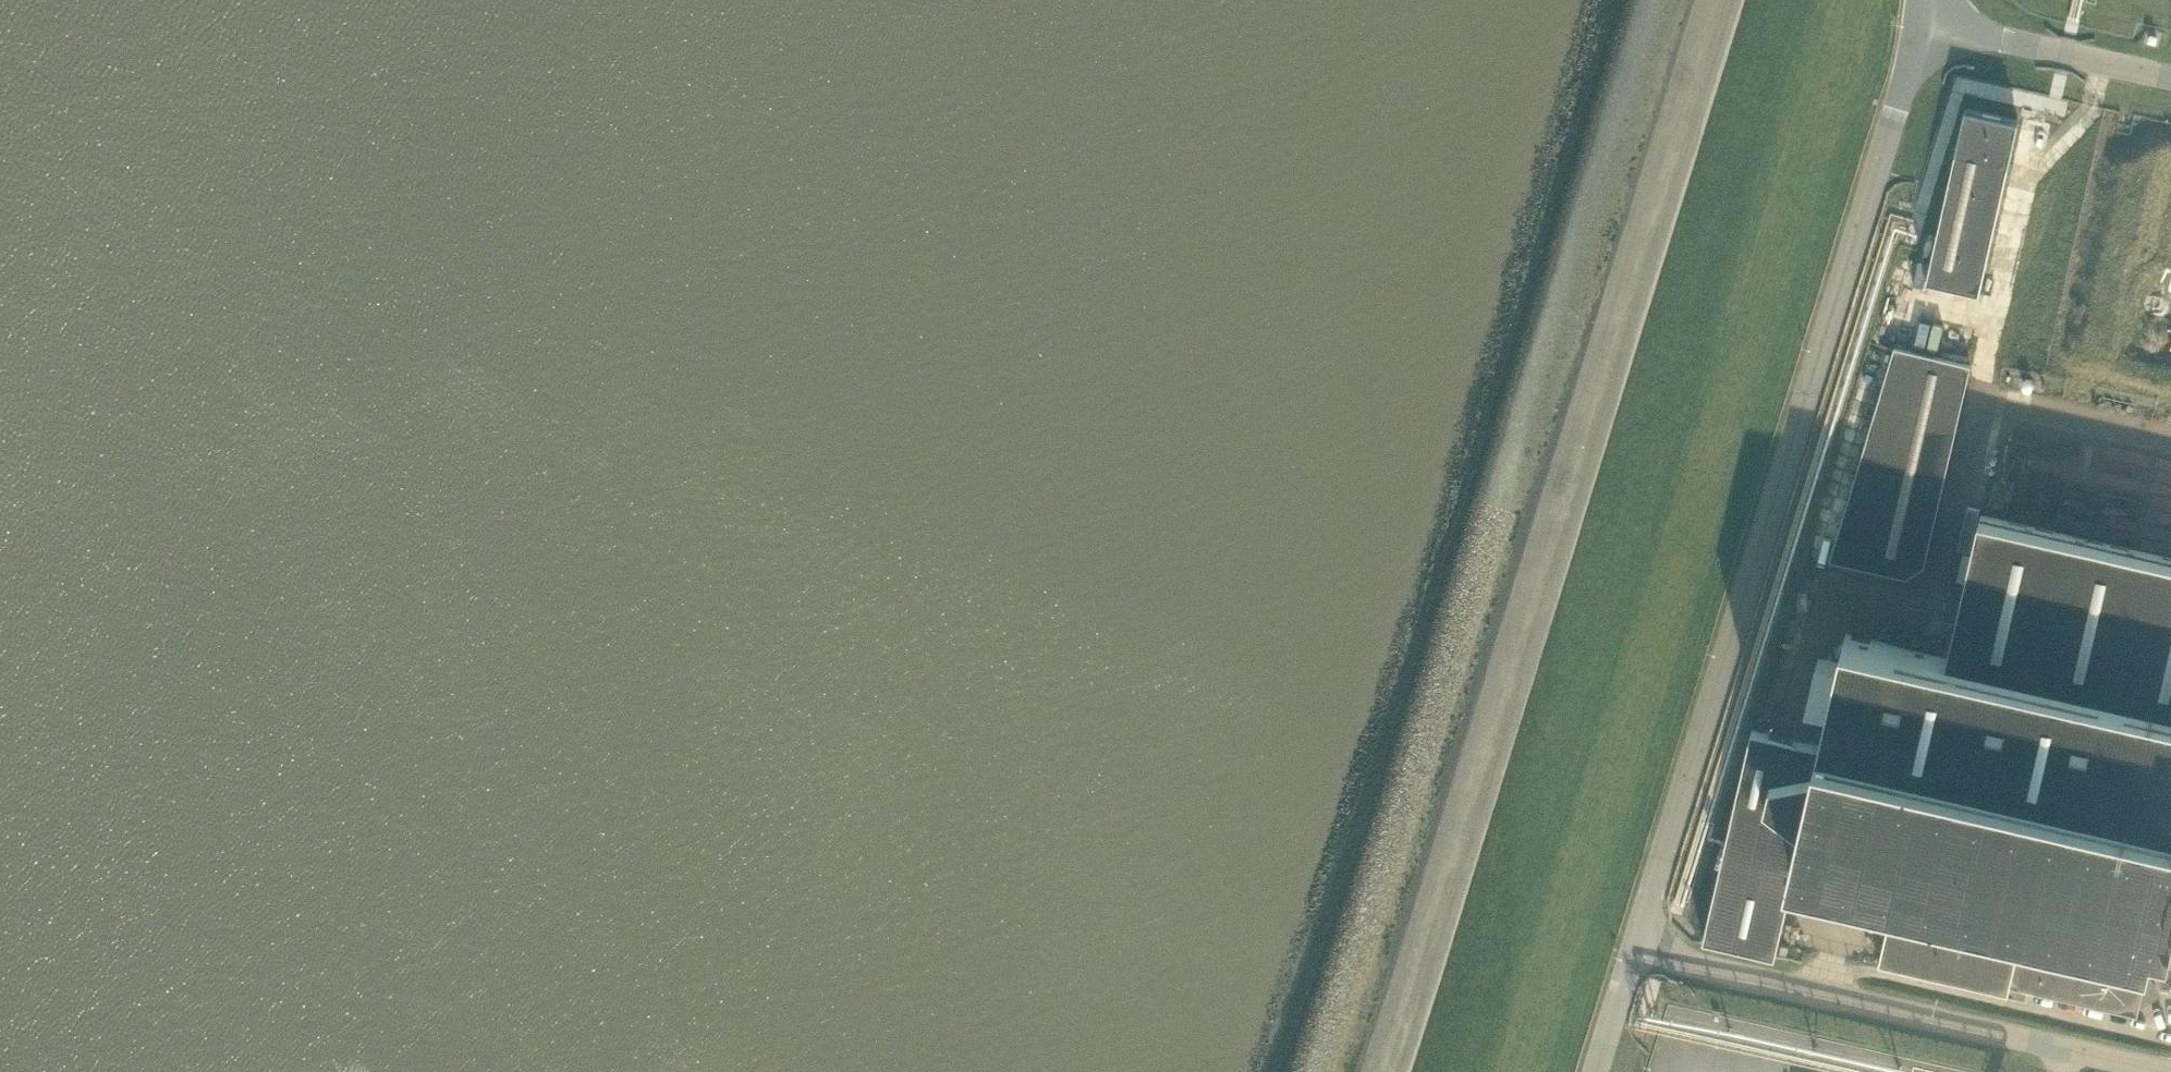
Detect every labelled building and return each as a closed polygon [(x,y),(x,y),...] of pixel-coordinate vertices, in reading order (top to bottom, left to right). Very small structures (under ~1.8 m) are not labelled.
[(2018,120),(1966,109),(1927,280),(1980,292),(2018,120)] [(2122,113),(2120,124),(2130,126),(2132,115),(2122,113)] [(1894,348),(1830,559),(1906,577),(1925,565),(1969,370),(1894,348)] [(2170,875),(2170,559),(1981,515),(1948,656),(1846,633),(1820,746),(1752,730),(1705,940),(1777,956),(1798,863),(1897,886),(1879,965),(2021,997),(2023,989),(2138,1016),(2143,996),(2148,997),(2154,993),(2151,984),(2145,982),(2150,962),(2138,959),(2142,942),(2155,946),(2170,875)]
